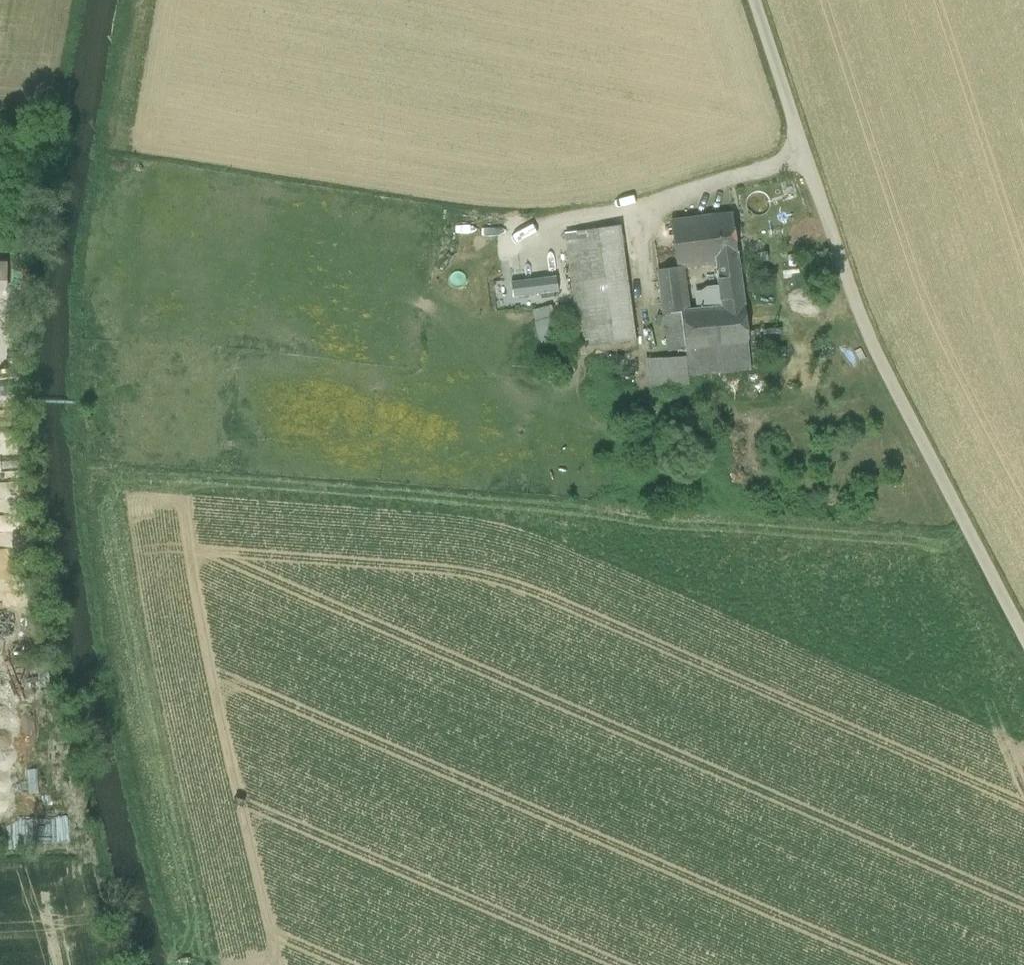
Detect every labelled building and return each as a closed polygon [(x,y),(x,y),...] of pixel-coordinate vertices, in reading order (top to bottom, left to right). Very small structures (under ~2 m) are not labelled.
[(767,368),(745,205),(666,216),(689,379),(767,368)] [(652,339),(633,220),(569,230),(588,349),(652,339)] [(549,304),(528,308),(534,339),(555,335),(549,304)] [(16,396),(0,397),(0,418),(17,418),(16,396)] [(17,442),(16,428),(0,429),(0,444),(17,442)] [(17,466),(16,455),(0,455),(0,467),(17,466)] [(24,795),(0,795),(0,818),(33,818),(33,786),(24,786),(24,795)]
